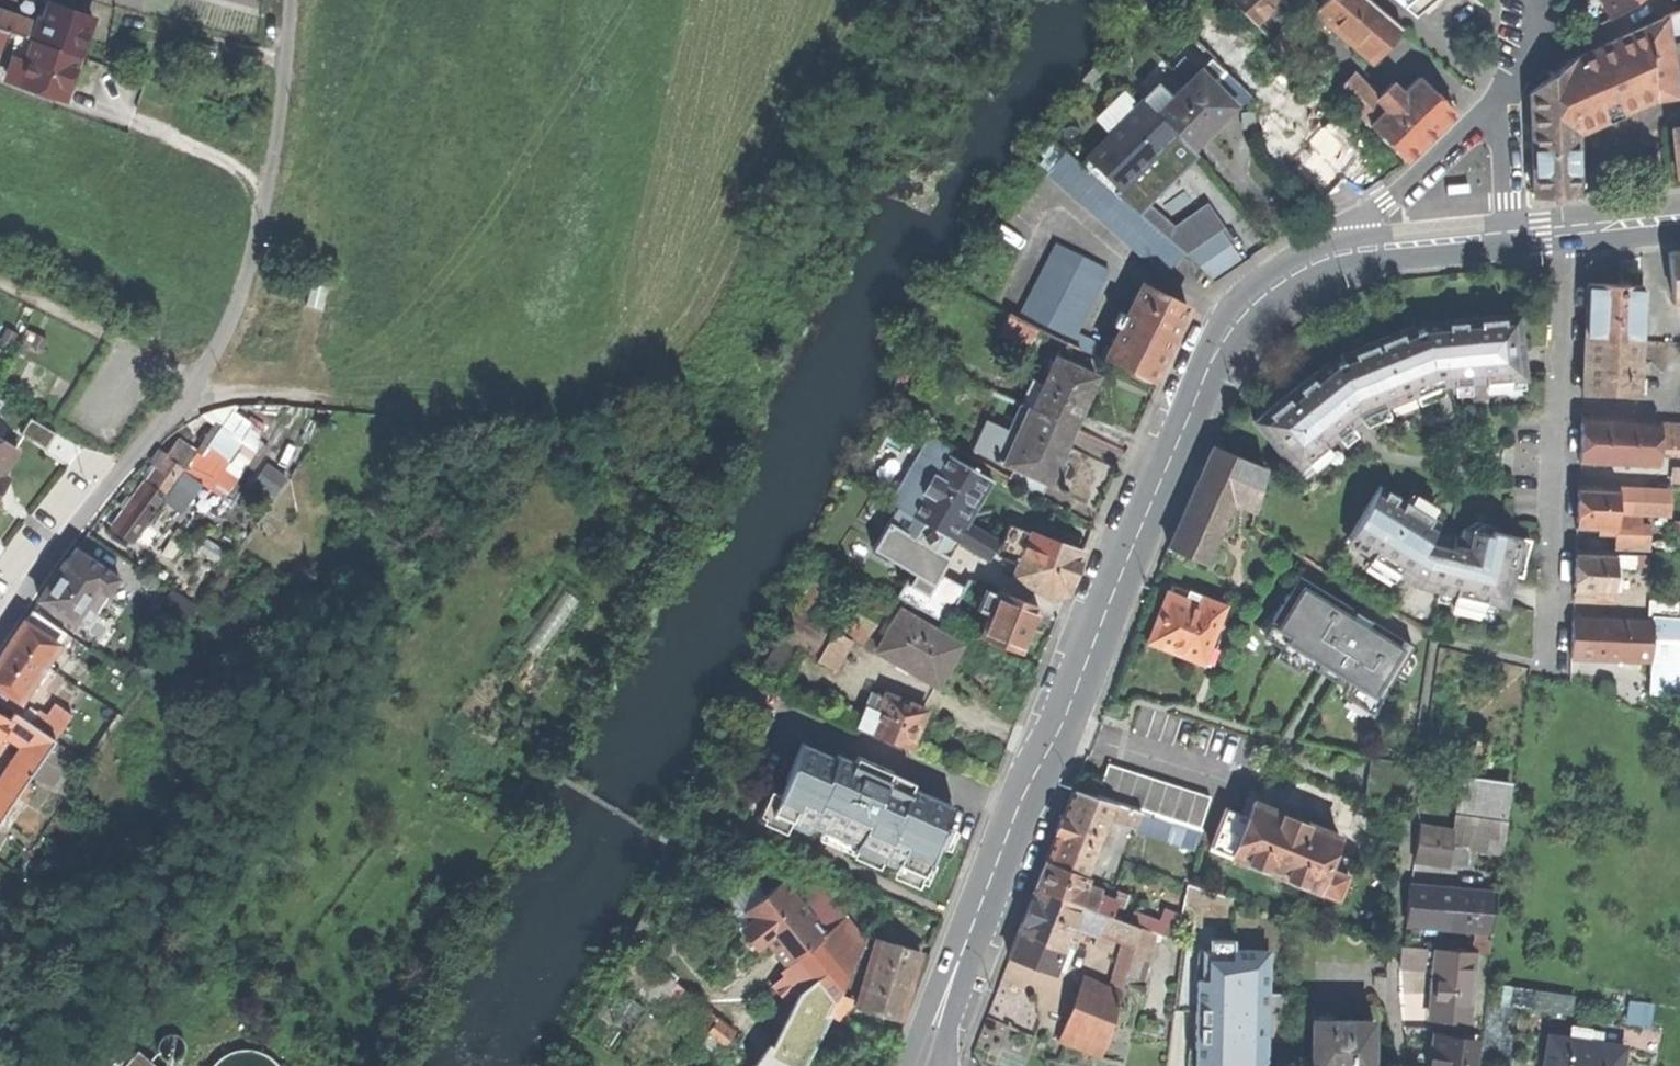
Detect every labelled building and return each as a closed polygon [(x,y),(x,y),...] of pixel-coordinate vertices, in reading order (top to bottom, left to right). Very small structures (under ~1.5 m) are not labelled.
[(1276,0),(1230,0),(1256,23),(1276,0)] [(1315,11),(1371,61),(1399,28),(1367,0),(1303,0),(1315,11)] [(1415,17),(1425,9),(1436,0),(1395,0),(1415,17)] [(1609,19),(1637,5),(1633,0),(1601,0),(1609,19)] [(1679,9),(1679,0),(1672,0),(1677,11),(1679,9)] [(33,39),(36,40),(81,55),(87,35),(94,16),(52,2),(42,32),(36,30),(33,39)] [(30,20),(0,10),(0,28),(5,30),(25,36),(30,20)] [(1643,26),(1646,48),(1668,45),(1664,17),(1643,26)] [(1592,90),(1649,67),(1646,48),(1643,26),(1574,58),(1575,97),(1592,90)] [(81,55),(36,40),(31,56),(22,81),(22,83),(66,98),(74,74),(81,55)] [(1668,45),(1646,48),(1649,67),(1653,98),(1675,95),(1668,45)] [(21,64),(16,79),(22,81),(31,56),(24,54),(21,64)] [(1534,196),(1579,193),(1577,133),(1575,97),(1574,58),(1530,91),(1532,143),(1534,196)] [(21,64),(14,62),(9,77),(16,79),(21,64)] [(1649,67),(1592,90),(1605,120),(1622,112),(1653,98),(1649,67)] [(1156,112),(1175,131),(1191,147),(1213,125),(1233,105),(1199,70),(1170,99),(1156,84),(1142,98),(1156,112)] [(1360,116),(1403,160),(1427,137),(1452,112),(1417,76),(1400,93),(1391,83),(1376,97),(1352,72),(1334,89),(1360,116)] [(1355,122),(1360,116),(1334,89),(1329,95),(1355,122)] [(1605,120),(1592,90),(1575,97),(1577,133),(1605,120)] [(1142,98),(1132,108),(1134,110),(1086,157),(1117,188),(1144,162),(1165,141),(1175,131),(1156,112),(1142,98)] [(1046,172),(1163,274),(1181,253),(1065,151),(1046,172)] [(1449,188),(1450,192),(1473,191),(1473,182),(1455,183),(1449,183),(1449,188)] [(1185,254),(1210,276),(1239,257),(1222,230),(1185,254)] [(1084,334),(1075,329),(1106,267),(1054,240),(1023,303),(1016,318),(1036,328),(1077,349),(1078,347),(1090,353),(1097,340),(1084,334)] [(1672,298),(1679,298),(1679,251),(1668,252),(1672,298)] [(302,301),(329,306),(334,282),(321,279),(322,274),(309,271),(304,293),(302,301)] [(1582,390),(1636,392),(1641,284),(1611,283),(1586,282),(1583,346),(1582,390)] [(1120,327),(1105,357),(1149,379),(1166,345),(1186,307),(1141,284),(1126,315),(1119,311),(1113,323),(1120,327)] [(1036,328),(1016,318),(1006,313),(999,310),(991,327),(996,330),(1028,346),(1036,328)] [(1292,468),(1356,419),(1349,411),(1354,409),(1359,408),(1362,413),(1434,383),(1433,374),(1438,374),(1444,375),(1445,383),(1524,377),(1519,313),(1440,319),(1441,330),(1438,326),(1431,324),(1414,331),(1412,325),(1342,354),(1344,358),(1323,368),(1322,376),(1317,369),(1254,418),(1292,468)] [(1093,375),(1054,358),(1039,391),(1027,386),(1020,402),(1028,405),(1032,407),(1071,426),(1083,399),(1093,375)] [(1028,405),(1020,402),(1004,438),(984,429),(974,452),(1002,464),(1004,461),(1047,480),(1056,460),(1061,448),(1064,449),(1074,427),(1071,426),(1032,407),(1028,405)] [(1657,448),(1658,424),(1580,421),(1579,438),(1578,460),(1657,462),(1657,448)] [(1658,424),(1657,448),(1679,448),(1679,425),(1658,424)] [(890,502),(908,513),(951,537),(987,559),(998,540),(961,519),(986,476),(943,451),(948,443),(930,433),(890,502)] [(145,481),(165,494),(194,452),(175,438),(145,481)] [(8,479),(3,476),(18,451),(0,440),(0,491),(8,479)] [(1199,475),(1195,484),(1231,500),(1254,510),(1263,466),(1213,445),(1199,475)] [(113,527),(133,541),(165,494),(145,481),(129,505),(113,527)] [(1167,546),(1204,562),(1231,500),(1195,484),(1167,546)] [(1417,585),(1503,604),(1510,572),(1520,574),(1528,538),(1489,528),(1488,532),(1463,526),(1461,535),(1448,531),(1434,527),(1438,522),(1380,486),(1345,540),(1417,585)] [(1615,511),(1616,488),(1577,487),(1576,505),(1576,525),(1615,526),(1615,511)] [(1616,488),(1615,511),(1640,512),(1640,489),(1616,488)] [(1658,512),(1659,490),(1640,489),(1640,512),(1658,512)] [(1648,534),(1639,533),(1639,524),(1640,512),(1615,511),(1615,526),(1614,545),(1648,546),(1648,534)] [(1050,596),(1067,589),(1074,571),(1081,551),(1030,532),(1008,524),(996,555),(1019,564),(1015,575),(1050,596)] [(1648,524),(1639,524),(1639,533),(1648,534),(1648,524)] [(74,546),(64,563),(96,585),(107,568),(74,546)] [(1614,566),(1614,553),(1574,552),(1574,570),(1573,590),(1613,591),(1614,566)] [(1614,553),(1614,566),(1646,567),(1647,554),(1614,553)] [(37,598),(71,621),(96,585),(64,563),(61,561),(50,579),(37,598)] [(833,582),(860,598),(865,588),(823,563),(767,660),(783,669),(797,645),(813,616),(833,582)] [(862,639),(885,600),(865,588),(860,598),(849,616),(845,614),(840,621),(844,624),(842,627),(862,639)] [(987,615),(983,627),(976,625),(970,641),(999,651),(1002,644),(1021,651),(1029,628),(1038,605),(997,590),(995,594),(982,589),(975,610),(987,615)] [(1147,641),(1201,661),(1222,605),(1200,597),(1198,604),(1166,592),(1157,615),(1147,641)] [(1651,615),(1678,616),(1679,601),(1648,600),(1648,615),(1651,615)] [(19,699),(21,695),(24,690),(63,632),(29,609),(6,644),(0,653),(0,686),(19,699)] [(877,650),(937,684),(948,664),(959,644),(900,610),(877,650)] [(1361,801),(1405,807),(1430,635),(1389,610),(1361,801)] [(1651,621),(1652,621),(1652,630),(1678,631),(1678,616),(1651,615),(1651,621)] [(857,641),(829,625),(813,616),(797,645),(813,654),(841,670),(850,655),(857,641)] [(1571,635),(1570,656),(1648,660),(1651,660),(1652,630),(1652,621),(1651,621),(1572,618),(1571,635)] [(1276,629),(1253,683),(1297,702),(1333,718),(1357,664),(1276,629)] [(1648,660),(1647,674),(1676,675),(1678,631),(1652,630),(1651,660),(1648,660)] [(31,694),(24,690),(21,695),(28,699),(31,694)] [(883,697),(876,694),(871,708),(866,706),(857,726),(909,747),(917,728),(925,709),(884,693),(883,697)] [(7,719),(12,712),(0,704),(0,715),(7,719)] [(47,721),(40,731),(53,739),(71,713),(58,705),(47,721)] [(26,745),(0,782),(0,785),(15,794),(53,739),(40,731),(31,725),(12,712),(7,719),(9,721),(3,730),(26,745)] [(0,715),(0,734),(3,730),(9,721),(7,719),(0,715)] [(47,721),(38,715),(31,725),(40,731),(47,721)] [(880,858),(919,875),(933,842),(938,844),(946,825),(942,823),(951,804),(908,785),(907,789),(886,780),(890,772),(865,762),(864,765),(836,753),(834,757),(800,742),(769,813),(806,830),(809,824),(834,835),(855,844),(852,850),(878,862),(880,858)] [(1474,752),(1488,753),(1488,744),(1475,742),(1474,752)] [(1139,811),(1146,813),(1159,782),(1086,752),(1071,789),(1113,803),(1139,811)] [(1453,814),(1503,821),(1508,787),(1458,780),(1455,798),(1453,814)] [(1200,830),(1211,804),(1159,782),(1146,813),(1200,830)] [(0,785),(0,816),(15,794),(0,785)] [(1107,818),(1113,803),(1071,789),(1064,809),(1044,862),(1086,877),(1107,818)] [(1209,847),(1335,897),(1350,859),(1330,851),(1336,835),(1291,817),(1251,802),(1245,818),(1224,809),(1209,847)] [(1134,827),(1139,811),(1113,803),(1107,818),(1134,827)] [(1498,853),(1503,821),(1453,814),(1451,830),(1417,825),(1412,860),(1445,865),(1448,846),(1498,853)] [(1035,888),(1077,904),(1089,909),(1096,889),(1083,884),(1086,877),(1044,862),(1040,874),(1035,888)] [(748,917),(772,948),(808,988),(774,1054),(796,1065),(799,1065),(840,986),(862,943),(859,939),(824,896),(811,879),(792,894),(776,879),(745,912),(748,917)] [(1458,890),(1408,885),(1406,903),(1405,922),(1479,930),(1491,931),(1495,893),(1476,891),(1458,890)] [(1062,944),(1064,936),(1069,925),(1077,904),(1035,888),(1025,911),(1016,933),(1059,950),(1062,944)] [(1109,983),(1105,997),(1117,1002),(1123,981),(1138,927),(1089,909),(1077,904),(1069,925),(1096,934),(1097,930),(1106,933),(1122,939),(1109,983)] [(698,956),(722,987),(772,948),(748,917),(724,936),(698,956)] [(1155,933),(1138,927),(1123,981),(1140,986),(1155,933)] [(1100,951),(1106,933),(1097,930),(1096,934),(1091,948),(1100,951)] [(1474,935),(1473,952),(1490,953),(1491,931),(1479,930),(1479,935),(1474,935)] [(1016,933),(1008,955),(1051,972),(1059,950),(1016,933)] [(1064,936),(1062,944),(1069,947),(1072,939),(1064,936)] [(857,1006),(899,1019),(908,987),(918,950),(877,938),(857,1006)] [(1217,1015),(1255,1020),(1263,949),(1193,941),(1191,960),(1179,959),(1175,991),(1187,993),(1185,1012),(1217,1015)] [(1399,966),(1424,968),(1425,948),(1400,946),(1399,966)] [(1431,1020),(1467,1023),(1473,952),(1436,949),(1433,985),(1431,1020)] [(1105,997),(1109,983),(1082,973),(1077,987),(1105,997)] [(705,1031),(716,1018),(670,981),(652,1004),(698,1040),(705,1031)] [(1077,987),(1063,1029),(1105,1044),(1117,1002),(1105,997),(1077,987)] [(844,1004),(847,997),(839,994),(836,1001),(844,1004)] [(844,1004),(836,1001),(830,1013),(842,1018),(848,1006),(844,1004)] [(733,1030),(716,1018),(705,1031),(722,1044),(733,1030)] [(1372,1021),(1311,1020),(1310,1065),(1371,1065),(1372,1021)] [(252,1027),(250,1028),(247,1029),(246,1032),(245,1034),(246,1038),(247,1040),(250,1042),(253,1042),(256,1041),(258,1040),(260,1037),(261,1034),(260,1031),(258,1029),(255,1027),(252,1027)] [(172,1032),(167,1032),(161,1034),(158,1038),(156,1043),(156,1049),(157,1054),(162,1058),(167,1060),(173,1060),(178,1058),(182,1054),(184,1048),(184,1043),(182,1038),(177,1034),(172,1032)] [(1474,1041),(1435,1035),(1430,1065),(1470,1065),(1474,1041)] [(1623,1046),(1548,1036),(1544,1065),(1620,1065),(1623,1046)] [(273,1060),(267,1055),(259,1052),(253,1049),(245,1048),(236,1048),(229,1051),(222,1055),(216,1059),(211,1065),(210,1065),(278,1065),(273,1060)] [(135,1050),(122,1065),(154,1065),(135,1050)]
